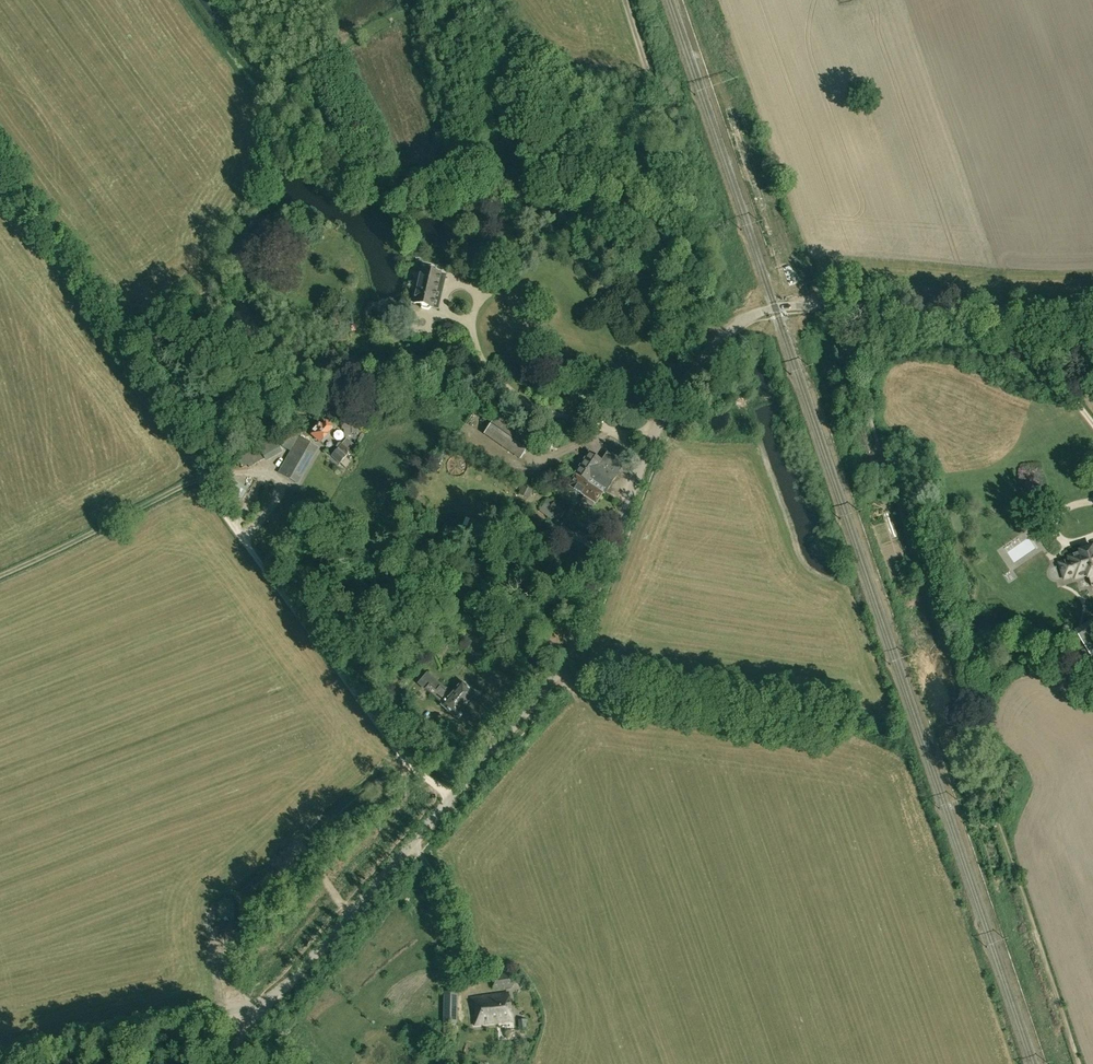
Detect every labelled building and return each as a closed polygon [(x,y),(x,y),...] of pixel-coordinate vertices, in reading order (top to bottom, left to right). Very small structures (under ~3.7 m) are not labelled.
[(486,267),(487,244),(477,244),(476,266),(486,267)] [(578,255),(585,249),(581,244),(573,250),(578,255)] [(422,270),(415,304),(433,308),(437,292),(442,293),(446,275),(422,270)] [(484,434),(520,459),(533,440),(497,415),(484,434)] [(362,433),(360,419),(360,418),(341,420),(342,429),(344,429),(344,436),(352,435),(352,434),(362,433)] [(332,428),(326,423),(317,426),(315,428),(316,428),(311,435),(322,443),(325,438),(332,428)] [(280,445),(292,451),(279,474),(297,484),(317,448),(287,432),(280,445)] [(275,438),(258,447),(237,459),(243,468),(248,465),(249,467),(265,458),(266,460),(283,452),(275,438)] [(356,446),(347,439),(332,456),(340,464),(356,446)] [(574,471),(574,472),(603,492),(618,471),(617,471),(623,463),(606,451),(601,459),(588,450),(574,471)] [(348,457),(341,471),(353,476),(360,463),(348,457)] [(567,483),(594,502),(602,491),(603,492),(574,472),(567,483)] [(523,485),(518,494),(528,499),(533,491),(523,485)] [(529,500),(536,506),(542,499),(535,493),(529,500)] [(566,510),(555,501),(554,503),(548,499),(540,510),(556,523),(566,510)] [(435,532),(434,544),(442,544),(443,533),(435,532)] [(1065,578),(1075,575),(1076,578),(1088,574),(1091,585),(1092,584),(1092,547),(1081,550),(1082,553),(1070,557),(1071,560),(1060,563),(1065,578)] [(339,587),(342,609),(351,608),(349,585),(339,587)] [(470,618),(471,632),(481,631),(481,618),(470,618)] [(1081,646),(1090,640),(1092,645),(1092,618),(1081,626),(1083,628),(1073,634),(1081,646)] [(400,679),(407,671),(401,665),(393,673),(400,679)] [(443,705),(442,706),(455,717),(475,694),(462,683),(451,696),(448,694),(450,690),(447,688),(442,685),(427,672),(418,683),(443,705)] [(404,684),(411,691),(418,685),(411,677),(404,684)] [(493,989),(513,987),(512,973),(491,975),(493,989)] [(444,993),(444,1021),(457,1021),(457,993),(444,993)] [(513,1020),(510,994),(472,999),(475,1025),(513,1020)] [(519,1021),(520,1029),(528,1028),(527,1019),(519,1021)]
